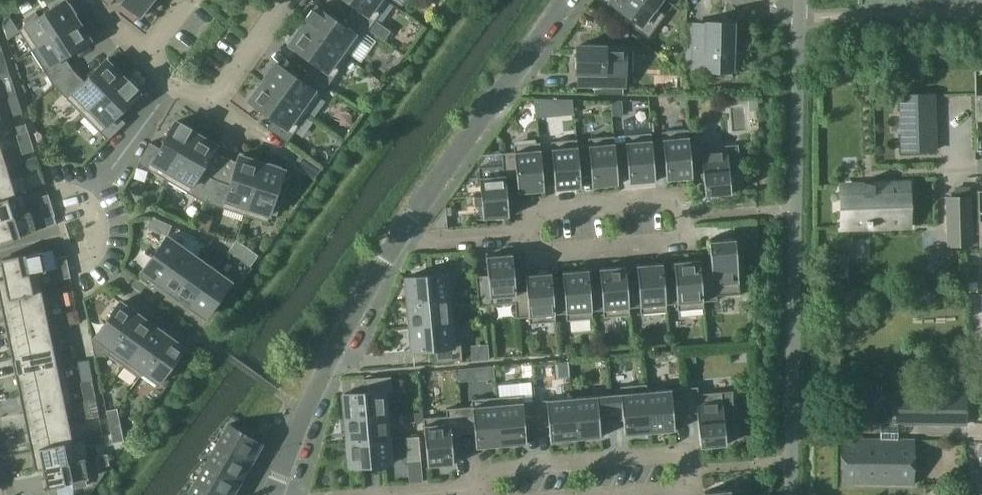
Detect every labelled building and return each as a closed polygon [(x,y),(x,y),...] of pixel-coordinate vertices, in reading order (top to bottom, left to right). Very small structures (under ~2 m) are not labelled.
[(38,45),(38,44),(77,19),(74,14),(77,12),(70,2),(67,4),(65,0),(64,0),(38,16),(35,11),(23,18),(26,23),(19,28),(32,49),(34,47),(38,45)] [(151,0),(121,0),(142,17),(153,3),(150,1),(151,0)] [(355,5),(349,14),(368,29),(388,1),(386,0),(348,0),(355,5)] [(610,1),(621,9),(617,15),(649,37),(665,14),(655,6),(660,0),(611,0),(610,1)] [(304,25),(348,57),(368,29),(349,14),(342,23),(317,6),(315,10),(312,8),(305,18),(308,20),(304,25)] [(11,17),(4,26),(8,39),(20,32),(11,17)] [(54,84),(73,69),(65,55),(93,38),(83,23),(81,25),(77,19),(38,44),(38,45),(50,64),(43,68),(53,84),(54,84)] [(694,23),(693,69),(706,70),(706,77),(732,77),(733,22),(707,21),(707,24),(694,23)] [(328,85),(348,57),(304,25),(300,30),(298,28),(287,43),(314,62),(308,71),(328,85)] [(633,46),(577,45),(577,71),(579,71),(579,84),(625,86),(625,79),(625,73),(633,73),(633,46)] [(84,80),(73,69),(54,84),(84,115),(123,76),(118,71),(120,70),(108,57),(84,80)] [(5,58),(0,60),(0,74),(9,71),(5,58)] [(263,81),(307,113),(328,85),(308,71),(301,80),(277,62),(274,66),(272,65),(265,75),(267,76),(263,81)] [(4,78),(10,97),(17,94),(11,76),(4,78)] [(84,115),(108,139),(126,122),(118,114),(139,93),(136,89),(138,87),(129,79),(127,81),(123,76),(84,115)] [(287,142),(307,113),(263,81),(259,87),(257,85),(247,99),(274,118),(267,128),(287,142)] [(13,116),(23,113),(17,94),(10,97),(8,97),(13,116)] [(901,95),(903,151),(935,150),(933,94),(901,95)] [(549,116),(547,99),(537,98),(538,117),(549,116)] [(748,100),(749,110),(758,109),(757,99),(748,100)] [(612,115),(623,114),(622,101),(611,102),(612,115)] [(138,163),(168,180),(196,133),(190,130),(192,127),(181,121),(180,124),(175,121),(160,147),(151,142),(138,163)] [(20,133),(21,133),(28,131),(26,123),(16,126),(19,134),(20,133)] [(667,180),(692,177),(688,129),(662,131),(663,138),(652,139),(651,132),(655,181),(656,181),(655,165),(665,164),(667,180)] [(692,162),(702,161),(705,195),(731,192),(729,169),(739,168),(737,146),(704,149),(703,135),(689,136),(688,129),(692,177),(693,177),(692,162)] [(33,147),(28,131),(21,133),(17,135),(23,153),(34,149),(33,147)] [(614,135),(618,184),(619,184),(618,169),(628,168),(630,183),(655,181),(651,132),(625,134),(626,141),(615,142),(614,135)] [(168,180),(205,202),(215,179),(201,171),(218,142),(203,133),(201,136),(196,133),(168,180)] [(593,186),(618,184),(614,135),(588,137),(589,145),(578,146),(577,138),(581,187),(582,187),(581,172),(591,171),(593,186)] [(539,142),(544,191),(545,190),(544,175),(554,174),(556,190),(581,187),(577,138),(551,141),(552,148),(541,149),(540,142),(539,142)] [(519,193),(544,191),(539,142),(514,144),(515,151),(502,152),(503,164),(504,175),(505,174),(505,178),(506,178),(517,177),(519,193)] [(230,184),(215,179),(205,202),(245,214),(262,163),(256,161),(257,158),(240,152),(230,184)] [(308,159),(301,154),(294,164),(301,169),(308,159)] [(34,157),(25,159),(29,170),(37,167),(34,157)] [(10,177),(5,159),(0,160),(0,180),(10,177)] [(262,163),(245,214),(268,221),(271,212),(277,214),(281,200),(275,198),(284,170),(280,168),(281,166),(269,162),(268,165),(262,163)] [(509,216),(506,178),(505,178),(505,174),(504,175),(503,164),(479,167),(481,194),(473,195),(474,204),(482,204),(483,218),(509,216)] [(16,195),(16,194),(10,177),(0,180),(0,200),(16,195)] [(842,226),(909,224),(908,184),(873,185),(865,186),(865,181),(863,181),(863,185),(841,186),(842,226)] [(29,211),(23,192),(16,194),(16,195),(0,200),(0,221),(29,211)] [(41,196),(45,206),(52,204),(48,194),(41,196)] [(972,232),(971,196),(946,197),(948,233),(972,232)] [(48,217),(55,215),(52,204),(45,206),(48,217)] [(36,230),(30,210),(29,211),(0,221),(0,242),(36,230)] [(147,226),(158,231),(162,220),(152,216),(147,226)] [(167,235),(172,225),(162,220),(158,231),(167,235)] [(142,271),(158,282),(183,247),(167,236),(142,271)] [(717,295),(740,293),(735,238),(709,240),(712,274),(702,274),(700,259),(699,259),(704,308),(704,301),(717,300),(717,295)] [(236,255),(244,244),(237,239),(229,250),(236,255)] [(252,250),(244,244),(236,255),(244,261),(252,250)] [(158,282),(174,294),(200,258),(183,247),(158,282)] [(0,259),(4,278),(4,279),(38,272),(38,273),(46,271),(42,250),(0,259)] [(252,250),(244,261),(250,265),(258,254),(252,250)] [(517,317),(518,317),(515,291),(516,291),(513,253),(487,255),(488,274),(476,275),(477,286),(489,285),(490,295),(491,304),(493,304),(492,297),(515,295),(517,317)] [(840,266),(840,254),(826,255),(826,267),(840,266)] [(55,257),(57,268),(68,266),(66,255),(55,257)] [(174,294),(190,305),(215,269),(200,258),(174,294)] [(678,310),(704,308),(699,259),(674,261),(675,277),(665,278),(663,262),(662,262),(666,311),(667,311),(667,304),(678,303),(678,310)] [(637,265),(638,280),(628,281),(626,266),(625,266),(629,315),(630,314),(630,307),(641,306),(641,314),(666,311),(662,262),(637,265)] [(68,266),(57,268),(60,279),(70,277),(68,266)] [(604,317),(629,315),(625,266),(600,268),(601,283),(591,284),(589,269),(588,269),(592,318),(593,318),(592,311),(604,310),(604,317)] [(232,281),(215,269),(190,305),(206,317),(232,281)] [(567,320),(592,318),(588,269),(563,271),(564,287),(554,288),(552,272),(551,272),(555,321),(556,321),(555,314),(566,313),(567,320)] [(42,290),(38,273),(38,272),(4,279),(4,278),(0,279),(0,298),(0,299),(42,290)] [(406,277),(408,302),(457,298),(455,272),(406,277)] [(526,274),(527,290),(516,291),(515,291),(518,317),(529,316),(530,323),(555,321),(551,272),(526,274)] [(477,286),(478,296),(490,295),(489,285),(477,286)] [(0,299),(4,318),(46,309),(42,290),(0,299)] [(72,290),(63,292),(66,305),(75,303),(72,290)] [(491,304),(490,295),(478,296),(479,305),(491,304)] [(410,326),(459,322),(459,321),(452,321),(450,299),(457,298),(408,302),(410,326)] [(92,337),(94,348),(106,346),(107,344),(112,348),(137,313),(120,302),(96,336),(92,337)] [(4,318),(8,337),(50,328),(46,309),(4,318)] [(78,310),(65,312),(68,324),(71,324),(80,322),(78,310)] [(107,344),(106,346),(94,348),(96,356),(107,353),(123,365),(152,325),(137,313),(112,348),(107,344)] [(77,342),(84,340),(80,322),(71,324),(75,342),(77,342)] [(410,326),(413,351),(434,349),(435,362),(463,359),(459,322),(410,326)] [(152,325),(123,365),(140,377),(144,371),(143,370),(168,336),(152,325)] [(8,337),(12,356),(53,347),(50,328),(8,337)] [(168,336),(143,370),(144,371),(160,382),(184,348),(168,336)] [(84,340),(77,342),(79,354),(87,353),(84,340)] [(57,366),(57,365),(53,347),(12,356),(16,375),(57,366)] [(696,361),(695,352),(683,353),(684,362),(696,361)] [(88,360),(79,362),(82,380),(92,379),(90,372),(88,360)] [(57,365),(57,366),(16,375),(20,394),(68,383),(64,364),(57,365)] [(459,368),(460,381),(471,380),(470,367),(459,368)] [(387,413),(385,392),(393,391),(391,376),(364,378),(365,391),(344,393),(346,418),(395,414),(394,413),(387,413)] [(95,394),(92,379),(82,381),(84,396),(95,394)] [(500,396),(497,396),(502,445),(527,443),(526,428),(537,427),(535,400),(532,401),(531,382),(499,385),(500,396)] [(20,394),(23,412),(65,404),(65,405),(72,403),(68,383),(20,394)] [(625,434),(650,432),(645,383),(620,386),(620,393),(609,394),(612,420),(623,419),(625,434)] [(646,383),(645,383),(650,432),(675,430),(674,415),(686,414),(683,387),(647,390),(646,383)] [(700,446),(726,444),(724,419),(733,418),(734,390),(699,393),(698,386),(683,387),(686,414),(697,412),(700,446)] [(965,424),(966,392),(869,391),(869,423),(881,423),(881,439),(842,439),(841,483),(914,484),(914,439),(898,439),(898,423),(965,424)] [(600,421),(612,420),(609,394),(572,397),(576,439),(601,436),(600,421)] [(473,406),(461,407),(463,433),(475,432),(477,447),(502,445),(497,396),(472,399),(473,406)] [(572,397),(535,400),(537,427),(549,426),(551,441),(576,439),(572,397)] [(23,412),(27,431),(69,422),(65,405),(65,404),(23,412)] [(90,418),(99,416),(97,404),(88,406),(90,418)] [(461,407),(446,408),(447,415),(424,417),(428,466),(454,464),(451,434),(463,433),(461,407)] [(106,410),(109,421),(120,419),(117,408),(106,410)] [(424,420),(423,411),(411,412),(412,421),(424,420)] [(348,442),(397,437),(395,414),(346,418),(348,442)] [(264,418),(256,431),(266,436),(273,423),(264,418)] [(122,430),(120,419),(109,421),(111,432),(122,430)] [(31,450),(73,441),(69,422),(27,431),(31,450)] [(260,443),(261,444),(262,443),(229,424),(228,425),(229,425),(218,444),(250,462),(260,443)] [(111,432),(111,433),(113,443),(124,440),(122,430),(111,432)] [(405,437),(407,461),(421,459),(419,436),(405,437)] [(348,442),(350,467),(392,463),(390,439),(397,438),(397,437),(348,442)] [(73,441),(31,450),(35,469),(44,468),(43,467),(77,460),(77,459),(73,441)] [(218,444),(207,463),(239,481),(250,462),(218,444)] [(107,454),(96,456),(99,467),(108,465),(110,465),(109,463),(107,454)] [(88,485),(87,479),(89,478),(85,457),(77,459),(77,460),(43,467),(44,468),(48,487),(72,482),(74,488),(88,485)] [(196,482),(220,494),(231,494),(239,481),(207,463),(196,482)] [(189,494),(220,494),(196,482),(189,494)]
